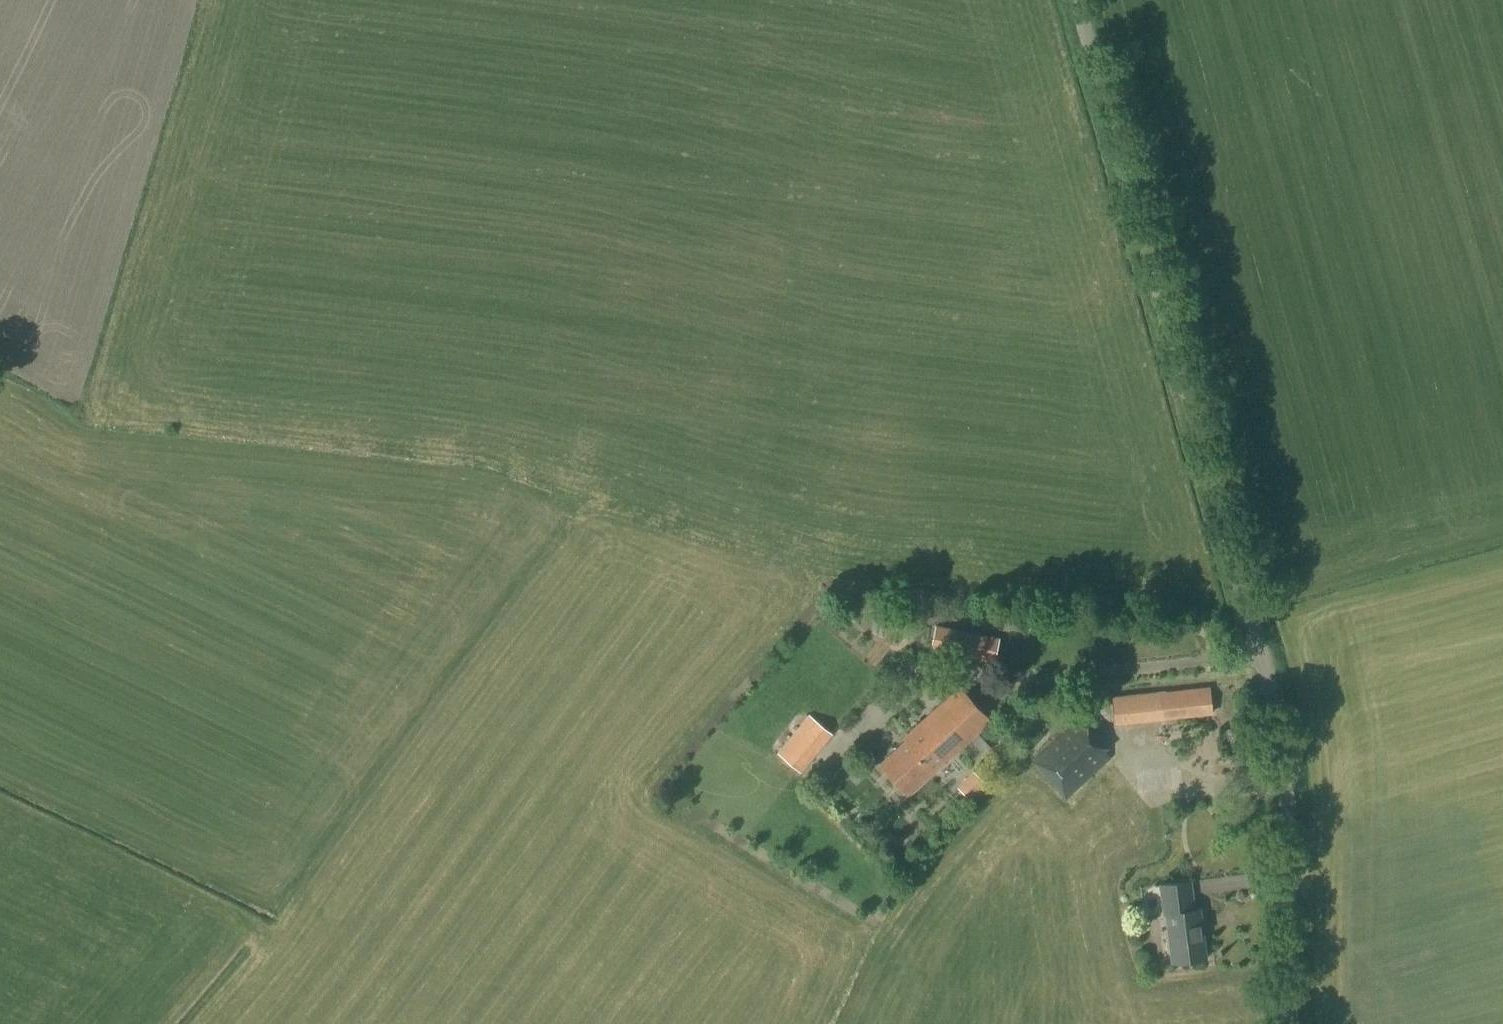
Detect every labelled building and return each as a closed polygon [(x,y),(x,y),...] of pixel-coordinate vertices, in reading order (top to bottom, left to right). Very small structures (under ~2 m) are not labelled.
[(995,665),(1000,639),(937,629),(930,652),(995,665)] [(1114,725),(1212,716),(1210,689),(1112,697),(1114,725)] [(908,794),(990,722),(960,690),(904,740),(905,742),(880,766),(908,794)] [(1065,802),(1111,761),(1105,753),(1109,748),(1096,732),(1102,726),(1087,711),(1030,764),(1065,802)] [(801,774),(832,736),(809,716),(777,754),(801,774)] [(981,804),(997,780),(984,772),(969,796),(981,804)] [(1194,912),(1191,886),(1161,890),(1164,916),(1167,916),(1173,965),(1206,961),(1200,912),(1194,912)]
